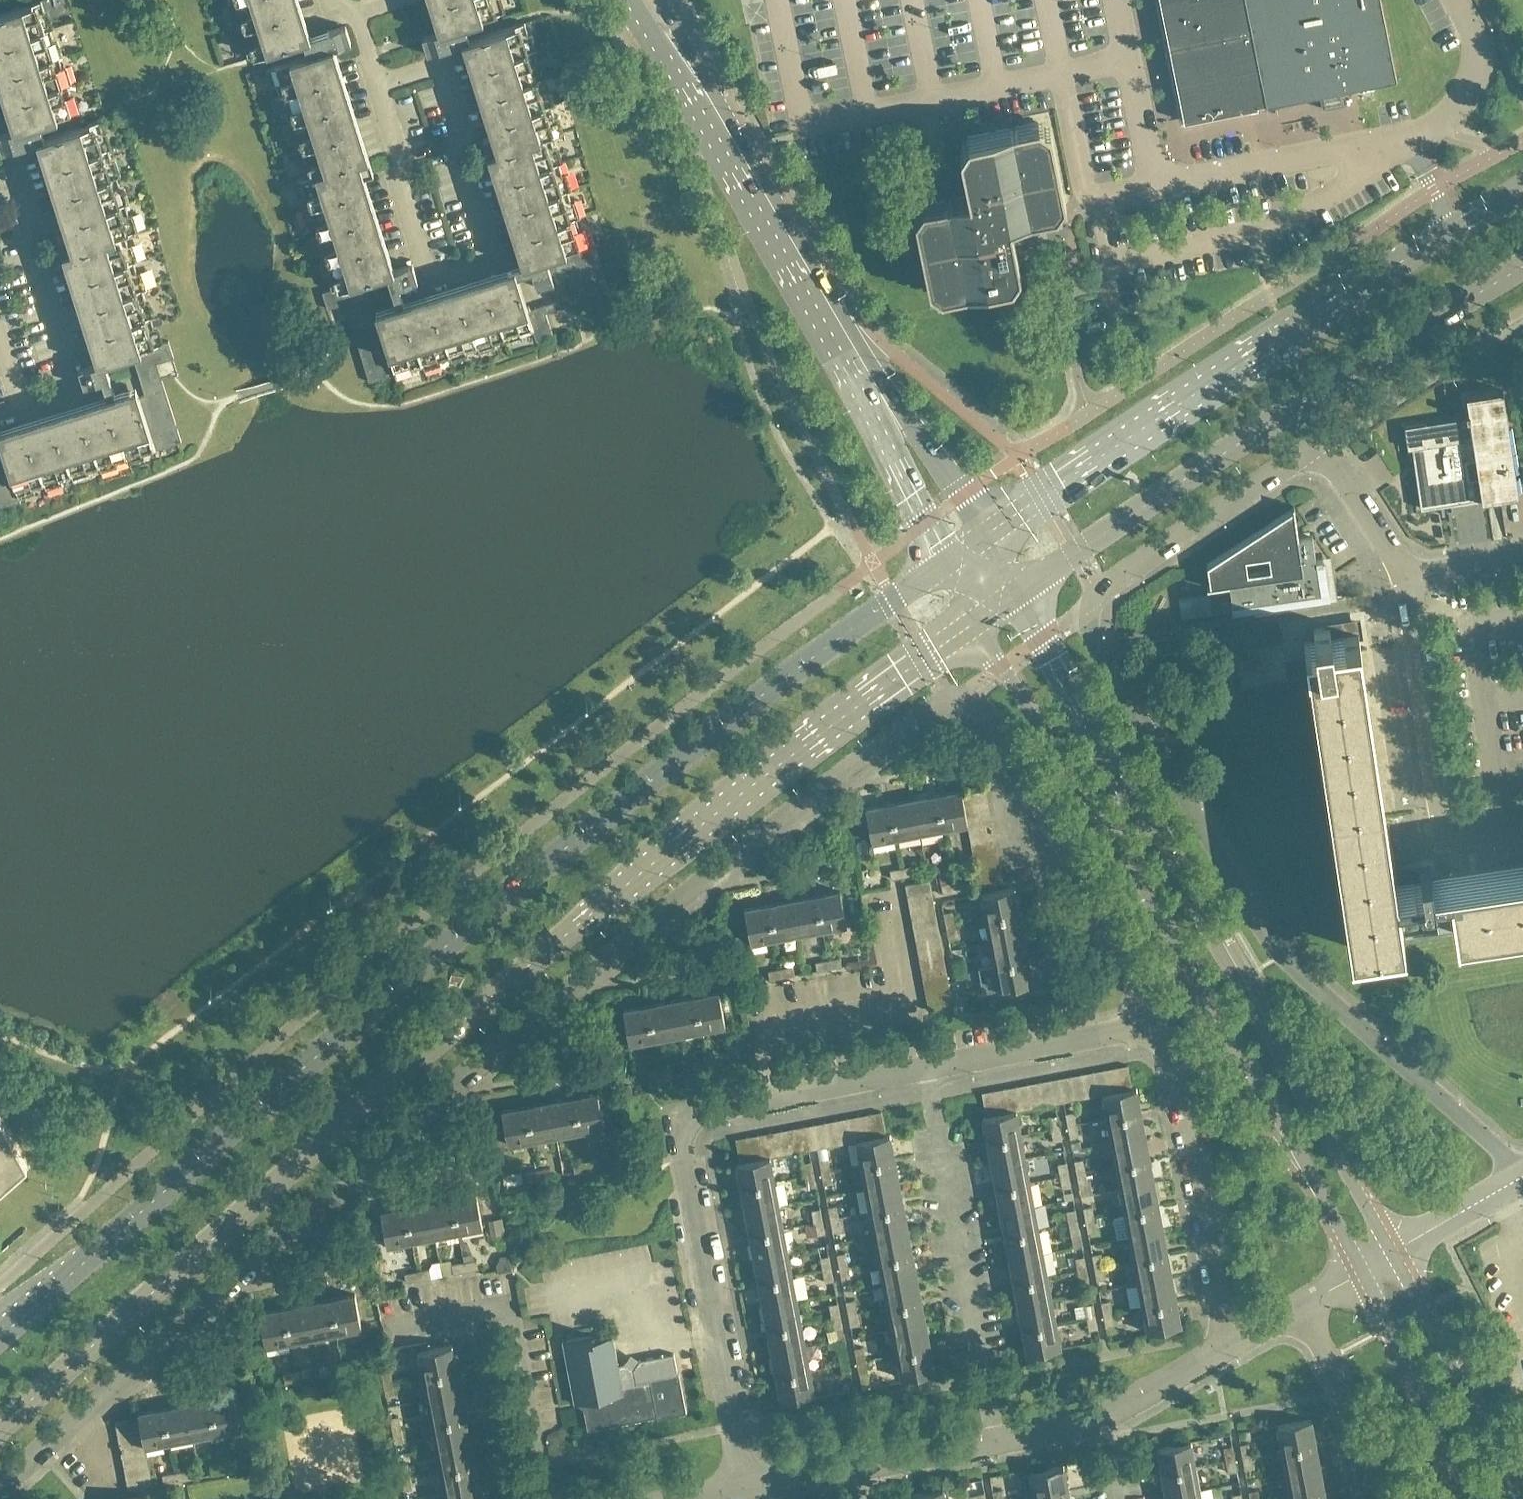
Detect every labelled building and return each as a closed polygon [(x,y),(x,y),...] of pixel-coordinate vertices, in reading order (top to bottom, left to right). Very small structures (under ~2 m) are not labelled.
[(303,42),(304,41),(291,0),(230,0),(231,3),(240,31),(248,59),(267,53),(303,42)] [(445,31),(446,33),(446,32),(465,26),(466,26),(501,15),(497,0),(436,0),(445,31)] [(1246,0),(1160,0),(1184,121),(1257,106),(1257,104),(1266,102),(1246,0)] [(1381,0),(1246,0),(1266,102),(1266,104),(1320,94),(1322,108),(1347,104),(1344,89),(1356,87),(1397,79),(1381,0)] [(60,58),(51,31),(42,2),(23,8),(22,9),(0,15),(0,89),(14,132),(22,131),(40,125),(77,113),(68,85),(60,58)] [(505,210),(514,238),(523,265),(523,266),(531,264),(538,288),(568,278),(576,304),(578,310),(592,306),(597,304),(610,300),(600,265),(593,243),(583,246),(575,219),(566,191),(565,187),(558,164),(549,138),(559,135),(553,117),(550,107),(541,79),(533,51),(524,23),(506,29),(470,40),(469,41),(499,134),(492,136),(483,139),(488,155),(497,183),(505,210)] [(351,43),(346,28),(329,33),(334,48),(351,43)] [(445,49),(439,33),(421,38),(423,43),(427,55),(445,49)] [(338,307),(343,305),(365,299),(360,281),(393,270),(394,270),(361,167),(371,164),(334,48),(271,67),(306,177),(297,179),(299,187),(324,266),(331,290),(322,293),(327,310),(334,308),(338,307)] [(71,251),(63,254),(97,364),(98,364),(98,366),(132,355),(137,370),(174,358),(169,341),(159,344),(154,326),(125,236),(134,233),(99,121),(37,141),(71,251)] [(1056,213),(1064,201),(1061,187),(1049,131),(1037,123),(967,138),(959,150),(967,187),(969,195),(931,202),(923,204),(915,216),(930,286),(931,287),(943,295),(966,290),(1013,280),(1021,269),(1016,244),(1011,222),(1028,219),(1056,213)] [(19,149),(14,132),(0,136),(0,149),(2,154),(19,149)] [(399,288),(418,282),(412,264),(394,270),(393,270),(399,288)] [(365,371),(369,384),(395,376),(532,333),(534,342),(552,336),(545,314),(543,306),(530,310),(517,266),(397,304),(376,311),(379,322),(352,331),(365,371)] [(98,366),(98,364),(97,364),(79,370),(84,387),(102,381),(103,381),(98,366)] [(19,494),(177,444),(182,443),(178,428),(176,425),(162,380),(115,396),(0,432),(0,510),(21,503),(19,494)] [(1519,495),(1503,390),(1466,395),(1468,412),(1465,413),(1466,418),(1404,427),(1407,448),(1411,447),(1420,509),(1481,499),(1481,500),(1519,495)] [(1316,558),(1312,534),(1298,536),(1294,506),(1292,506),(1293,509),(1207,565),(1210,586),(1207,586),(1207,587),(1229,584),(1233,611),(1328,596),(1342,594),(1342,593),(1328,595),(1322,557),(1316,558)] [(1206,599),(1176,600),(1176,612),(1206,611),(1206,599)] [(1383,813),(1379,786),(1359,654),(1361,653),(1357,633),(1342,636),(1342,637),(1331,638),(1329,627),(1313,629),(1314,641),(1308,642),(1308,640),(1302,641),(1306,662),(1307,662),(1312,697),(1326,787),(1350,946),(1348,946),(1349,948),(1404,939),(1403,938),(1402,938),(1400,921),(1395,883),(1396,883),(1393,866),(1392,866),(1383,813)] [(987,801),(985,790),(962,794),(964,806),(987,801)] [(964,806),(962,794),(961,791),(937,795),(943,829),(967,825),(966,817),(964,806)] [(943,829),(937,795),(913,800),(919,834),(943,829)] [(919,834),(913,800),(889,804),(896,838),(919,834)] [(989,813),(987,801),(964,806),(966,817),(989,813)] [(896,838),(889,804),(865,809),(871,843),(896,838)] [(968,829),(992,824),(989,813),(966,817),(967,825),(968,829)] [(994,836),(992,824),(968,829),(970,840),(994,836)] [(996,847),(994,836),(970,840),(972,852),(996,847)] [(998,859),(996,847),(972,852),(974,863),(998,859)] [(1000,871),(998,859),(974,863),(976,875),(1000,871)] [(1448,876),(1452,913),(1455,931),(1457,931),(1456,929),(1522,919),(1522,865),(1448,876)] [(916,875),(914,866),(902,868),(903,877),(916,875)] [(1452,913),(1448,876),(1431,879),(1429,867),(1419,868),(1421,880),(1413,881),(1413,879),(1412,880),(1412,881),(1396,883),(1395,883),(1400,921),(1452,913)] [(903,877),(902,868),(889,870),(891,879),(903,877)] [(1002,882),(1000,871),(976,875),(978,886),(1002,882)] [(931,892),(929,880),(905,885),(907,896),(931,892)] [(955,891),(967,888),(966,880),(953,882),(955,891)] [(955,891),(953,882),(941,884),(942,893),(955,891)] [(1019,912),(1014,888),(980,894),(985,919),(1019,912)] [(846,926),(840,891),(815,896),(822,930),(846,926)] [(933,903),(931,892),(907,896),(909,908),(933,903)] [(822,930),(815,896),(792,900),(798,934),(822,930)] [(798,934),(792,900),(768,904),(775,939),(798,934)] [(911,919),(935,915),(933,903),(909,908),(911,919)] [(775,939),(768,904),(744,909),(750,943),(775,939)] [(954,924),(952,912),(943,913),(945,926),(954,924)] [(1023,936),(1019,912),(985,919),(989,942),(1023,936)] [(913,931),(937,926),(935,915),(911,919),(913,931)] [(957,936),(954,924),(945,926),(948,938),(957,936)] [(940,938),(937,926),(913,931),(916,942),(940,938)] [(989,942),(994,965),(1028,959),(1023,936),(989,942)] [(942,949),(940,938),(916,942),(918,954),(942,949)] [(944,961),(942,949),(918,954),(920,965),(944,961)] [(842,967),(840,958),(828,960),(830,969),(842,967)] [(963,971),(961,959),(952,960),(954,973),(963,971)] [(994,965),(999,990),(1033,984),(1028,959),(994,965)] [(830,969),(828,960),(815,962),(817,971),(830,969)] [(946,972),(944,961),(920,965),(922,977),(946,972)] [(795,976),(793,967),(781,969),(782,978),(795,976)] [(782,978),(781,969),(768,971),(770,980),(782,978)] [(965,984),(963,971),(954,973),(957,985),(965,984)] [(948,984),(946,972),(922,977),(924,988),(948,984)] [(950,995),(948,984),(924,988),(926,1000),(950,995)] [(725,1026),(719,992),(695,996),(701,1030),(725,1026)] [(952,1006),(950,995),(926,1000),(928,1011),(952,1006)] [(701,1030),(695,996),(671,1001),(677,1035),(701,1030)] [(677,1035),(671,1001),(647,1006),(653,1040),(677,1035)] [(653,1040),(647,1006),(623,1010),(629,1044),(653,1040)] [(721,1068),(719,1059),(707,1061),(708,1070),(721,1068)] [(708,1070),(707,1061),(694,1063),(696,1072),(708,1070)] [(1132,1089),(1127,1066),(1116,1068),(1121,1092),(1132,1089)] [(674,1077),(672,1068),(659,1070),(661,1079),(674,1077)] [(1121,1092),(1116,1068),(1104,1070),(1109,1094),(1121,1092)] [(661,1079),(659,1070),(647,1072),(648,1081),(661,1079)] [(1109,1094),(1104,1070),(1093,1072),(1097,1096),(1102,1095),(1109,1094)] [(1097,1096),(1093,1072),(1081,1074),(1086,1098),(1097,1096)] [(1086,1098),(1081,1074),(1070,1076),(1074,1101),(1086,1098)] [(1074,1101),(1070,1076),(1058,1079),(1063,1103),(1074,1101)] [(1055,1104),(1050,1080),(1039,1082),(1043,1106),(1055,1104)] [(1043,1106),(1039,1082),(1027,1084),(1032,1109),(1043,1106)] [(1032,1109),(1027,1084),(1016,1086),(1020,1111),(1032,1109)] [(1020,1111),(1016,1086),(1004,1089),(1009,1112),(1015,1111),(1015,1112),(1020,1111)] [(1121,1092),(1109,1094),(1102,1095),(1106,1119),(1140,1113),(1137,1092),(1136,1088),(1132,1089),(1121,1092)] [(1009,1112),(1004,1089),(993,1091),(997,1115),(1009,1112)] [(997,1115),(993,1091),(981,1093),(986,1117),(997,1115)] [(604,1127),(597,1093),(573,1098),(579,1132),(604,1127)] [(579,1132),(573,1098),(549,1102),(555,1136),(579,1132)] [(555,1136),(549,1102),(525,1106),(532,1140),(555,1136)] [(507,1145),(532,1140),(525,1106),(501,1111),(507,1145)] [(982,1117),(986,1142),(1020,1135),(1015,1112),(1015,1111),(1009,1112),(997,1115),(986,1117),(982,1117)] [(1076,1125),(1074,1112),(1065,1114),(1067,1127),(1076,1125)] [(1145,1136),(1140,1113),(1106,1119),(1111,1143),(1145,1136)] [(862,1140),(858,1116),(846,1118),(851,1143),(855,1142),(855,1141),(862,1140)] [(1059,1128),(1057,1116),(1049,1117),(1051,1130),(1059,1128)] [(25,1170),(26,1168),(26,1166),(0,1118),(0,1192),(25,1170)] [(851,1143),(846,1118),(835,1121),(839,1145),(851,1143)] [(839,1145),(835,1121),(823,1123),(828,1147),(839,1145)] [(828,1147),(823,1123),(812,1125),(816,1149),(828,1147)] [(1079,1137),(1076,1125),(1067,1127),(1069,1139),(1079,1137)] [(809,1151),(804,1126),(792,1128),(797,1153),(809,1151)] [(797,1153),(792,1128),(781,1131),(786,1155),(797,1153)] [(1061,1141),(1059,1128),(1051,1130),(1053,1142),(1061,1141)] [(786,1155),(781,1131),(769,1133),(774,1157),(786,1155)] [(774,1157),(769,1133),(758,1135),(762,1159),(769,1158),(774,1157)] [(762,1159),(758,1135),(746,1137),(750,1161),(762,1159)] [(885,1135),(874,1138),(862,1140),(855,1141),(855,1142),(860,1166),(894,1159),(889,1135),(885,1136),(885,1135)] [(1020,1135),(986,1142),(991,1165),(1024,1159),(1020,1135)] [(1111,1143),(1115,1166),(1149,1159),(1145,1136),(1111,1143)] [(750,1161),(746,1137),(735,1139),(739,1163),(750,1161)] [(750,1161),(739,1163),(735,1164),(740,1188),(774,1182),(769,1158),(762,1159),(750,1161)] [(599,1168),(597,1159),(585,1161),(586,1170),(599,1168)] [(830,1172),(828,1159),(819,1161),(821,1173),(830,1172)] [(864,1189),(898,1183),(894,1159),(860,1166),(864,1189)] [(1029,1182),(1024,1159),(991,1165),(995,1189),(1029,1182)] [(1085,1172),(1083,1159),(1074,1161),(1076,1174),(1085,1172)] [(1120,1190),(1154,1183),(1149,1159),(1115,1166),(1120,1190)] [(586,1170),(585,1161),(572,1164),(574,1172),(586,1170)] [(813,1175),(811,1162),(802,1164),(804,1177),(813,1175)] [(1068,1175),(1066,1162),(1057,1164),(1060,1177),(1068,1175)] [(552,1177),(550,1168),(538,1170),(539,1179),(552,1177)] [(539,1179),(538,1170),(525,1172),(527,1181),(539,1179)] [(832,1184),(830,1172),(821,1173),(823,1186),(832,1184)] [(1088,1184),(1085,1172),(1076,1174),(1079,1186),(1088,1184)] [(815,1187),(813,1175),(804,1177),(807,1189),(815,1187)] [(1070,1188),(1068,1175),(1060,1177),(1062,1189),(1070,1188)] [(740,1188),(745,1212),(778,1206),(774,1182),(740,1188)] [(1033,1206),(1029,1182),(995,1189),(1000,1213),(1033,1206)] [(903,1206),(898,1183),(864,1189),(869,1213),(903,1206)] [(1158,1207),(1154,1183),(1120,1190),(1124,1213),(1158,1207)] [(482,1227),(475,1193),(451,1198),(457,1232),(482,1227)] [(457,1232),(451,1198),(427,1202),(434,1236),(457,1232)] [(434,1236),(427,1202),(403,1207),(410,1241),(434,1236)] [(783,1229),(778,1206),(745,1212),(749,1235),(783,1229)] [(839,1219),(836,1206),(827,1208),(830,1220),(839,1219)] [(907,1230),(903,1206),(869,1213),(873,1236),(907,1230)] [(1038,1229),(1033,1206),(1000,1213),(1004,1236),(1038,1229)] [(410,1241),(403,1207),(379,1211),(386,1245),(410,1241)] [(1094,1219),(1092,1207),(1083,1208),(1085,1221),(1094,1219)] [(1163,1230),(1158,1207),(1124,1213),(1129,1237),(1163,1230)] [(822,1222),(820,1209),(811,1211),(813,1223),(822,1222)] [(1077,1222),(1075,1210),(1067,1211),(1069,1224),(1077,1222)] [(841,1231),(839,1219),(830,1220),(832,1233),(841,1231)] [(1097,1231),(1094,1219),(1085,1221),(1088,1233),(1097,1231)] [(824,1234),(822,1222),(813,1223),(815,1236),(824,1234)] [(1080,1234),(1077,1222),(1069,1224),(1071,1236),(1080,1234)] [(749,1235),(753,1259),(787,1253),(783,1229),(749,1235)] [(1038,1229),(1004,1236),(1009,1259),(1042,1253),(1038,1229)] [(873,1236),(878,1260),(912,1254),(907,1230),(873,1236)] [(1167,1254),(1163,1230),(1129,1237),(1133,1260),(1167,1254)] [(792,1276),(787,1253),(753,1259),(758,1283),(792,1276)] [(847,1266),(845,1253),(836,1255),(839,1267),(847,1266)] [(1046,1277),(1042,1253),(1009,1259),(1013,1283),(1046,1277)] [(1103,1266),(1101,1253),(1092,1255),(1094,1268),(1103,1266)] [(912,1254),(878,1260),(882,1284),(916,1277),(912,1254)] [(1138,1284),(1172,1278),(1167,1254),(1133,1260),(1138,1284)] [(511,1270),(508,1255),(501,1257),(497,1265),(498,1272),(511,1270)] [(831,1269),(828,1256),(820,1258),(822,1271),(831,1269)] [(1086,1269),(1084,1257),(1075,1258),(1078,1271),(1086,1269)] [(477,1269),(476,1260),(463,1262),(465,1271),(477,1269)] [(465,1271),(463,1262),(451,1264),(452,1273),(465,1271)] [(851,1281),(872,1278),(870,1265),(850,1268),(851,1281)] [(850,1278),(847,1266),(839,1267),(841,1280),(850,1278)] [(1106,1279),(1103,1266),(1094,1268),(1097,1280),(1106,1279)] [(430,1278),(429,1269),(416,1271),(418,1280),(430,1278)] [(833,1281),(831,1269),(822,1271),(824,1283),(833,1281)] [(1089,1282),(1086,1269),(1078,1271),(1080,1283),(1089,1282)] [(418,1280),(416,1271),(404,1273),(405,1282),(418,1280)] [(796,1300),(792,1276),(758,1283),(762,1306),(796,1300)] [(921,1301),(916,1277),(882,1284),(887,1307),(921,1301)] [(1051,1301),(1046,1277),(1013,1283),(1018,1307),(1051,1301)] [(1176,1301),(1172,1278),(1138,1284),(1142,1307),(1176,1301)] [(360,1328),(354,1294),(330,1298),(337,1332),(360,1328)] [(337,1332),(330,1298),(306,1303),(313,1337),(337,1332)] [(801,1323),(796,1300),(762,1306),(767,1330),(801,1323)] [(856,1313),(854,1301),(845,1302),(848,1315),(856,1313)] [(891,1330),(925,1324),(921,1301),(887,1307),(891,1330)] [(1056,1324),(1051,1301),(1018,1307),(1022,1330),(1056,1324)] [(1112,1313),(1110,1301),(1101,1302),(1103,1315),(1112,1313)] [(1181,1326),(1176,1301),(1142,1307),(1147,1332),(1181,1326)] [(313,1337),(306,1303),(282,1307),(289,1341),(313,1337)] [(840,1316),(837,1303),(828,1305),(831,1318),(840,1316)] [(1095,1316),(1093,1304),(1084,1305),(1087,1318),(1095,1316)] [(289,1341),(282,1307),(258,1312),(264,1346),(289,1341)] [(859,1325),(856,1313),(848,1315),(850,1327),(859,1325)] [(1115,1326),(1112,1313),(1103,1315),(1106,1327),(1115,1326)] [(840,1316),(831,1318),(833,1330),(842,1329),(840,1316)] [(1098,1329),(1095,1316),(1087,1318),(1089,1330),(1098,1329)] [(805,1347),(801,1323),(767,1330),(771,1353),(805,1347)] [(930,1348),(925,1324),(891,1330),(896,1354),(930,1348)] [(1060,1348),(1056,1324),(1022,1330),(1027,1355),(1060,1348)] [(622,1385),(612,1336),(592,1339),(591,1335),(562,1340),(574,1403),(582,1401),(587,1429),(657,1416),(657,1417),(686,1412),(678,1373),(650,1378),(650,1380),(622,1385)] [(456,1370),(451,1345),(417,1351),(422,1376),(456,1370)] [(805,1347),(771,1353),(776,1377),(810,1370),(805,1347)] [(865,1360),(863,1348),(854,1349),(857,1362),(865,1360)] [(935,1372),(931,1355),(930,1348),(896,1354),(900,1379),(931,1373),(935,1372)] [(849,1363),(846,1351),(837,1352),(840,1365),(849,1363)] [(867,1373),(865,1360),(857,1362),(859,1374),(867,1373)] [(356,1370),(354,1361),(342,1363),(344,1372),(356,1370)] [(344,1372),(342,1363),(330,1366),(331,1374),(344,1372)] [(851,1376),(849,1363),(840,1365),(842,1377),(851,1376)] [(479,1390),(476,1367),(457,1370),(460,1393),(479,1390)] [(391,1382),(389,1369),(380,1371),(382,1383),(391,1382)] [(309,1379),(308,1370),(295,1372),(297,1381),(309,1379)] [(426,1399),(460,1393),(456,1370),(422,1376),(426,1399)] [(776,1377),(780,1401),(814,1395),(810,1370),(776,1377)] [(297,1381),(295,1372),(282,1374),(284,1383),(297,1381)] [(393,1394),(391,1382),(382,1383),(385,1396),(393,1394)] [(464,1416),(460,1393),(426,1399),(431,1423),(464,1416)] [(209,1399),(216,1433),(240,1429),(233,1394),(209,1399)] [(216,1433),(209,1399),(185,1404),(192,1438),(216,1433)] [(192,1438),(185,1404),(162,1408),(168,1442),(192,1438)] [(168,1442),(162,1408),(137,1413),(138,1417),(140,1428),(142,1440),(144,1447),(168,1442)] [(400,1429),(397,1416),(389,1417),(391,1430),(400,1429)] [(469,1440),(464,1416),(431,1423),(435,1447),(469,1440)] [(140,1428),(138,1417),(115,1421),(115,1422),(117,1433),(140,1428)] [(1277,1427),(1281,1451),(1315,1444),(1311,1420),(1311,1419),(1276,1426),(1277,1427)] [(142,1440),(140,1428),(117,1433),(119,1444),(142,1440)] [(402,1441),(400,1429),(391,1430),(394,1443),(402,1441)] [(560,1431),(539,1440),(545,1453),(565,1445),(560,1431)] [(145,1451),(144,1447),(142,1440),(119,1444),(121,1456),(145,1451)] [(473,1464),(469,1440),(435,1447),(440,1470),(473,1464)] [(1161,1473),(1195,1467),(1190,1442),(1157,1448),(1157,1449),(1161,1473)] [(1250,1456),(1248,1443),(1240,1444),(1242,1457),(1250,1456)] [(1320,1468),(1315,1444),(1281,1451),(1286,1474),(1320,1468)] [(1234,1459),(1232,1446),(1223,1447),(1226,1460),(1234,1459)] [(147,1463),(145,1451),(121,1456),(123,1467),(147,1463)] [(1253,1468),(1250,1456),(1242,1457),(1245,1470),(1253,1468)] [(1237,1471),(1234,1459),(1226,1460),(1228,1473),(1237,1471)] [(235,1470),(234,1461),(221,1464),(223,1472),(235,1470)] [(126,1479),(150,1475),(147,1463),(123,1467),(126,1479)] [(223,1472),(221,1464),(209,1466),(210,1475),(223,1472)] [(409,1476),(406,1464),(398,1465),(400,1478),(409,1476)] [(478,1487),(473,1464),(440,1470),(444,1494),(478,1487)] [(1027,1498),(1034,1496),(1068,1490),(1063,1467),(1063,1466),(1023,1473),(1027,1498)] [(1199,1490),(1195,1467),(1161,1473),(1166,1497),(1199,1490)] [(1324,1491),(1320,1468),(1286,1474),(1290,1498),(1324,1491)] [(189,1479),(187,1470),(174,1472),(176,1482),(189,1479)] [(176,1482),(174,1472),(161,1475),(163,1484),(176,1482)] [(128,1491),(152,1486),(150,1475),(126,1479),(128,1491)] [(411,1489),(409,1476),(400,1478),(403,1490),(411,1489)] [(478,1487),(444,1494),(445,1498),(480,1498),(478,1487)] [(943,1488),(909,1495),(910,1498),(945,1498),(943,1488)] [(1001,1490),(992,1491),(994,1498),(1003,1498),(1001,1490)] [(1027,1498),(1028,1498),(1069,1498),(1068,1490),(1034,1496),(1027,1498)] [(1199,1490),(1166,1497),(1166,1498),(1201,1498),(1199,1490)] [(1257,1490),(1248,1492),(1250,1498),(1258,1498),(1257,1490)]
